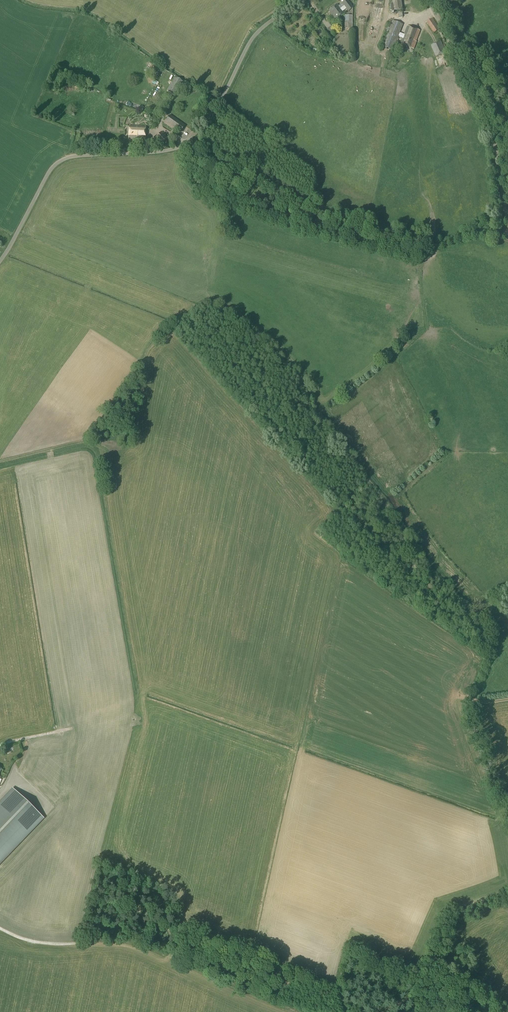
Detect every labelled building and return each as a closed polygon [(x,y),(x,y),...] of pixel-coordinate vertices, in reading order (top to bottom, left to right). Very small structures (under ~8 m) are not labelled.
[(353,8),(347,0),(346,0),(342,3),(344,6),(346,9),(348,11),(353,8)] [(402,10),(401,0),(392,0),(394,11),(402,10)] [(346,9),(344,6),(340,9),(337,5),(328,11),(335,20),(343,13),(342,12),(346,9)] [(434,33),(439,29),(432,18),(426,22),(434,33)] [(403,35),(399,33),(402,25),(392,21),(382,47),(392,50),(397,37),(402,39),(398,49),(403,50),(404,46),(413,49),(419,31),(407,27),(403,35)] [(329,34),(336,30),(332,25),(326,29),(329,34)] [(436,57),(445,53),(440,41),(431,45),(436,57)] [(183,82),(177,78),(169,92),(168,91),(168,92),(174,96),(180,86),(187,91),(188,90),(189,91),(191,87),(190,87),(191,86),(183,81),(183,82)] [(180,132),(185,126),(170,116),(165,122),(180,132)] [(144,139),(145,127),(129,126),(128,139),(137,140),(137,139),(144,139)] [(161,145),(168,138),(162,132),(155,138),(161,145)] [(43,818),(13,789),(0,802),(0,863),(43,818)]
